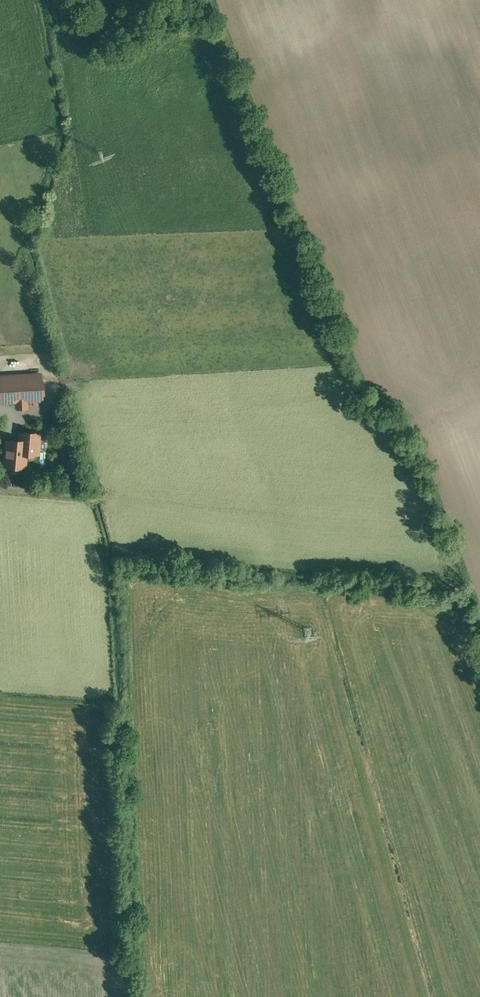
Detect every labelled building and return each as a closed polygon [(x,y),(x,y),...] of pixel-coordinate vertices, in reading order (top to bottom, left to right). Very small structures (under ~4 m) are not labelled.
[(0,375),(0,401),(15,400),(16,408),(24,408),(24,400),(43,399),(42,373),(0,375)] [(20,430),(19,442),(7,441),(6,451),(4,450),(3,460),(5,460),(5,465),(24,467),(25,453),(37,454),(39,435),(39,431),(20,430)]
